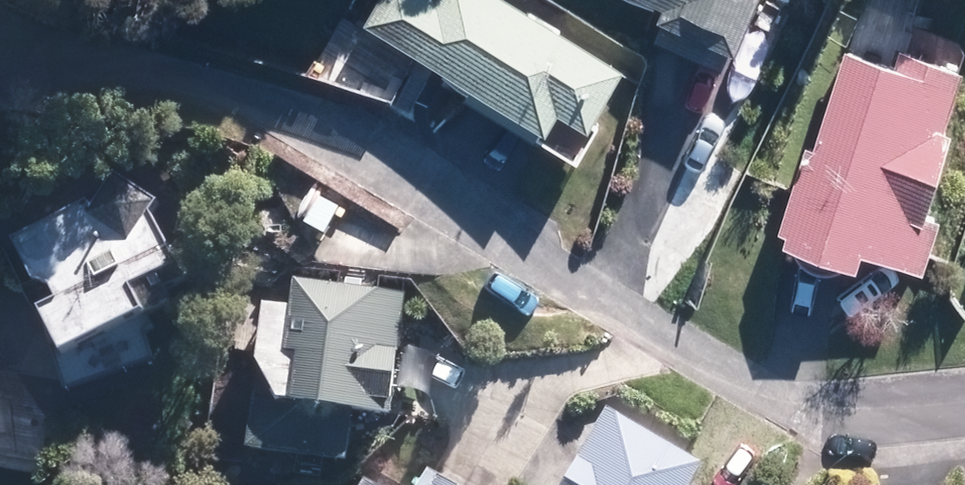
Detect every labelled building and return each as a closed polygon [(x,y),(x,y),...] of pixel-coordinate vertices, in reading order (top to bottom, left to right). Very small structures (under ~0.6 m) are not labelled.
[(533,0),(382,0),(369,25),(559,123),(572,99),(603,115),(635,53),(533,0)] [(674,4),(667,22),(741,50),(760,0),(664,0),(674,4)] [(964,126),(964,46),(905,31),(900,54),(851,43),(783,226),(932,262),(964,126)] [(191,254),(137,164),(30,228),(58,275),(68,269),(80,289),(55,304),(86,354),(166,306),(150,279),(191,254)] [(406,413),(412,290),(380,289),(381,264),(343,263),(342,279),(303,277),(303,298),(274,297),(272,362),(258,361),(255,446),(289,448),(363,451),(365,412),(406,413)] [(618,399),(568,484),(697,484),(714,456),(618,399)] [(433,457),(418,484),(484,484),(433,457)] [(365,484),(398,484),(373,471),(365,484)]
